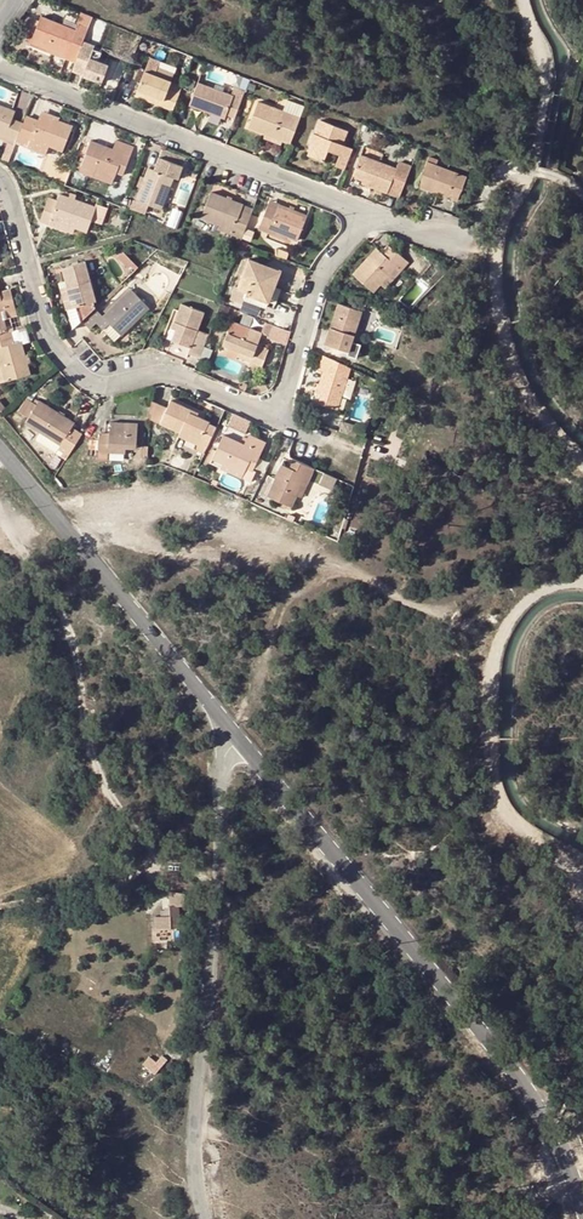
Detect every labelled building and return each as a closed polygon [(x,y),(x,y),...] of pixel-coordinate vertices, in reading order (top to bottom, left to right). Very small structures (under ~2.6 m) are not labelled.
[(80,11),(76,23),(79,24),(89,28),(94,17),(80,11)] [(31,45),(66,58),(63,65),(73,69),(83,43),(89,28),(79,24),(76,30),(41,16),(39,21),(33,38),(31,45)] [(20,32),(33,38),(39,21),(27,17),(20,32)] [(94,47),(83,43),(73,69),(72,71),(101,83),(108,67),(89,60),(94,47)] [(28,51),(63,65),(66,58),(31,45),(28,51)] [(137,92),(163,101),(161,107),(173,112),(182,87),(171,82),(155,77),(157,68),(159,64),(149,59),(137,92)] [(174,75),(157,68),(155,77),(171,82),(174,75)] [(209,109),(226,116),(235,119),(246,90),(235,86),(232,95),(199,82),(189,106),(207,113),(209,109)] [(135,97),(161,107),(163,101),(137,92),(135,97)] [(286,99),(282,110),(301,117),(305,106),(286,99)] [(301,117),(282,110),(258,101),(248,127),(291,143),(301,117)] [(7,135),(5,141),(4,142),(8,143),(15,146),(16,144),(21,129),(11,125),(13,120),(16,111),(0,105),(0,132),(7,135)] [(224,120),(226,116),(209,109),(207,113),(224,120)] [(41,110),(40,113),(59,120),(60,117),(41,110)] [(16,144),(45,155),(48,146),(62,151),(72,125),(59,120),(40,113),(37,121),(26,117),(23,123),(21,129),(16,144)] [(21,129),(23,123),(13,120),(11,125),(21,129)] [(340,155),(336,166),(345,170),(353,149),(341,144),(347,130),(321,120),(315,134),(314,133),(310,143),(313,144),(309,155),(324,161),(328,151),(340,155)] [(91,140),(81,165),(114,177),(116,173),(123,154),(130,157),(134,147),(116,140),(113,148),(91,140)] [(9,162),(15,146),(8,143),(2,159),(9,162)] [(123,175),(130,157),(123,154),(116,173),(123,175)] [(370,181),(368,186),(387,194),(388,192),(400,197),(411,169),(399,164),(397,168),(361,155),(353,175),(366,180),(370,181)] [(160,209),(168,188),(172,180),(176,181),(183,166),(159,156),(154,169),(149,167),(144,179),(142,184),(136,199),(134,199),(130,207),(144,213),(147,204),(160,209)] [(457,201),(466,176),(427,161),(417,185),(457,201)] [(112,184),(114,177),(81,165),(79,171),(112,184)] [(202,216),(221,224),(244,233),(251,214),(241,210),(243,204),(211,191),(202,216)] [(88,231),(92,222),(98,208),(60,193),(57,200),(49,197),(40,221),(49,224),(52,217),(77,227),(88,231)] [(268,204),(277,208),(279,204),(270,200),(268,204)] [(253,208),(243,204),(241,210),(251,214),(253,208)] [(284,245),(287,238),(297,241),(307,215),(279,204),(277,208),(268,204),(259,227),(269,230),(266,238),(284,245)] [(99,205),(98,208),(92,222),(102,225),(108,208),(99,205)] [(74,234),(77,227),(52,217),(49,224),(74,234)] [(244,233),(221,224),(219,229),(241,238),(244,233)] [(385,254),(391,260),(397,252),(392,247),(385,254)] [(409,263),(398,252),(397,252),(391,260),(385,254),(378,248),(354,274),(374,292),(382,284),(398,267),(402,270),(409,263)] [(128,269),(130,266),(135,271),(138,267),(123,251),(117,257),(128,269)] [(244,298),(268,306),(276,286),(281,271),(248,258),(237,287),(247,290),(244,298)] [(74,328),(95,308),(93,302),(96,301),(86,261),(62,267),(68,287),(61,289),(72,331),(74,328)] [(402,270),(398,267),(382,284),(385,287),(402,270)] [(273,308),(281,288),(276,286),(268,306),(273,308)] [(0,291),(2,298),(13,295),(11,289),(0,291)] [(95,308),(74,328),(82,336),(90,329),(97,336),(104,329),(116,341),(149,308),(131,289),(103,316),(95,308)] [(4,310),(5,314),(6,318),(18,315),(13,295),(2,298),(0,291),(0,311),(4,310)] [(353,341),(363,310),(339,303),(325,343),(349,350),(347,354),(357,357),(361,343),(353,341)] [(178,324),(176,330),(172,341),(191,349),(189,354),(199,358),(209,334),(198,330),(205,313),(181,304),(174,322),(178,324)] [(233,320),(223,345),(252,357),(250,362),(262,367),(270,347),(259,342),(263,333),(233,320)] [(116,341),(104,329),(97,336),(109,348),(116,341)] [(5,381),(31,374),(22,341),(16,342),(13,330),(0,334),(0,363),(5,381)] [(237,357),(250,362),(252,357),(223,345),(220,353),(236,360),(237,357)] [(351,367),(322,355),(318,368),(323,370),(320,383),(315,382),(310,403),(319,406),(320,404),(338,409),(351,367)] [(27,416),(36,402),(27,396),(19,410),(27,416)] [(41,399),(26,422),(41,433),(56,443),(53,447),(51,449),(63,457),(66,459),(82,434),(72,426),(75,422),(41,399)] [(181,432),(199,441),(197,445),(195,449),(204,454),(217,427),(209,423),(210,421),(197,415),(193,413),(194,411),(172,400),(167,408),(152,400),(151,419),(181,432)] [(243,473),(246,468),(255,450),(261,453),(266,443),(248,434),(247,438),(244,436),(251,422),(233,414),(212,458),(243,473)] [(98,434),(109,434),(110,421),(99,420),(98,434)] [(137,448),(138,422),(110,421),(109,434),(98,434),(98,438),(90,438),(89,456),(98,457),(97,460),(108,461),(108,451),(109,447),(127,448),(137,448)] [(338,431),(355,436),(358,427),(341,421),(338,431)] [(179,436),(197,445),(199,441),(181,432),(179,436)] [(38,437),(53,447),(56,443),(41,433),(38,437)] [(253,471),(261,453),(255,450),(246,468),(253,471)] [(301,461),(294,458),(290,467),(297,470),(301,461)] [(301,461),(297,470),(290,467),(282,463),(267,495),(292,507),(307,475),(310,476),(315,468),(301,461)] [(169,890),(170,914),(163,914),(153,915),(153,922),(164,922),(179,923),(179,905),(184,905),(184,893),(169,890)] [(165,1052),(161,1056),(166,1060),(170,1056),(165,1052)] [(155,1075),(166,1060),(161,1056),(160,1055),(149,1069),(155,1075)]
